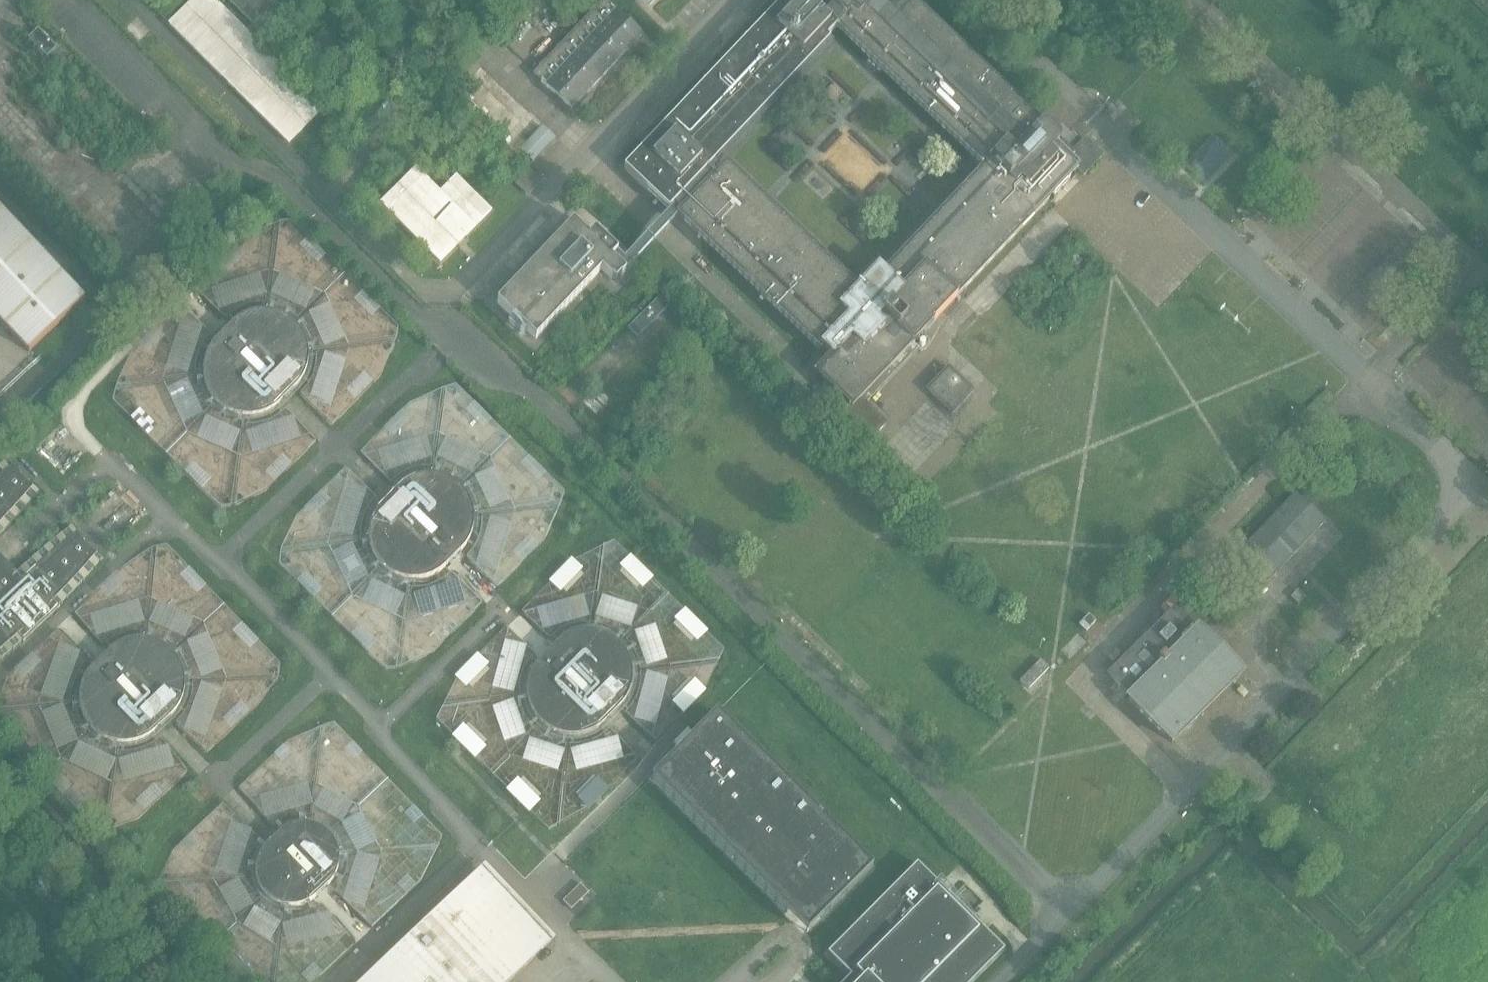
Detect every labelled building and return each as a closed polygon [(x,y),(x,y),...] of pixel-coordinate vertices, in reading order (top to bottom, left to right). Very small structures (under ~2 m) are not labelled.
[(172,21),(290,140),(324,106),(218,0),(193,0),(172,21)] [(235,2),(260,28),(288,0),(237,0),(235,2)] [(794,5),(789,0),(782,0),(624,166),(670,210),(679,201),(687,208),(680,216),(701,236),(818,347),(820,348),(822,346),(831,354),(815,372),(843,398),(834,407),(868,439),(885,421),(866,403),(860,397),(901,353),(898,350),(909,339),(912,341),(934,319),(957,295),(1032,213),(1048,196),(1075,167),(1066,157),(1073,150),(1045,124),(1043,125),(1037,120),(911,0),(799,0),(794,5)] [(535,75),(572,110),(642,36),(606,1),(535,75)] [(329,26),(316,39),(329,52),(342,39),(329,26)] [(39,31),(29,40),(47,58),(57,49),(39,31)] [(361,120),(374,133),(397,111),(383,97),(361,120)] [(1084,138),(1073,150),(1066,157),(1075,167),(1083,174),(1102,155),(1084,138)] [(415,169),(381,203),(441,262),(492,211),(457,177),(441,194),(419,172),(415,169)] [(670,210),(618,265),(612,259),(618,253),(595,232),(589,238),(573,223),(497,303),(536,340),(601,270),(612,280),(612,279),(616,282),(621,276),(622,277),(680,216),(687,208),(679,201),(670,210)] [(29,353),(85,300),(0,209),(0,323),(29,353)] [(662,294),(628,328),(638,338),(672,304),(662,294)] [(1486,297),(1476,308),(1483,315),(1487,309),(1487,299),(1486,297)] [(205,359),(204,367),(204,374),(206,382),(208,389),(212,396),(217,402),(223,406),(230,410),(237,413),(245,414),(252,414),(260,412),(267,409),(274,406),(279,401),(295,385),(299,379),(303,372),(306,365),(307,358),(307,350),(305,342),(303,335),(299,329),(294,323),(288,318),(281,314),(274,312),(266,310),(258,311),(251,312),(244,315),(237,319),(231,324),(216,339),(212,345),(208,352),(205,359)] [(952,411),(970,391),(973,389),(948,365),(927,388),(952,411)] [(3,519),(16,505),(26,493),(32,487),(26,481),(25,481),(17,473),(18,473),(13,466),(6,471),(0,475),(0,522),(3,519)] [(472,527),(473,519),(473,512),(472,504),(469,497),(465,490),(460,484),(454,479),(447,476),(440,473),(433,472),(425,472),(417,474),(410,476),(404,480),(398,485),(383,501),(378,507),(374,514),(372,521),(370,528),(371,536),(372,544),(375,551),(378,557),(383,563),(390,568),(396,572),(404,574),(411,575),(419,575),(426,574),(433,571),(440,567),(446,562),(461,547),(466,541),(469,534),(472,527)] [(875,482),(888,494),(896,484),(884,473),(875,482)] [(1324,520),(1323,519),(1294,492),(1224,565),(1254,594),(1324,520)] [(5,645),(17,635),(23,641),(59,608),(53,601),(64,590),(75,579),(85,567),(96,554),(90,549),(89,549),(81,540),(82,540),(77,533),(63,543),(57,548),(45,558),(33,569),(21,579),(8,565),(7,566),(0,558),(0,649),(5,645)] [(1110,676),(1131,697),(1129,699),(1172,743),(1173,742),(1179,736),(1186,729),(1226,689),(1236,679),(1239,676),(1241,674),(1199,631),(1209,621),(1188,599),(1128,657),(1123,662),(1118,668),(1115,671),(1110,676)] [(1087,631),(1096,622),(1089,614),(1080,624),(1087,631)] [(562,640),(556,645),(549,652),(540,661),(535,667),(532,673),(529,681),(528,689),(528,697),(529,704),(532,711),(536,718),(541,724),(547,729),(554,733),(561,736),(569,737),(577,737),(584,735),(592,732),(598,729),(604,723),(620,708),(625,702),(628,695),(631,688),(632,680),(632,672),(631,665),(628,657),(624,650),(619,644),(613,640),(606,636),(599,633),(591,632),(583,632),(575,633),(568,636),(562,640)] [(81,696),(81,704),(82,711),(85,718),(88,725),(93,731),(99,736),(106,740),(113,743),(120,744),(128,744),(136,743),(143,741),(150,737),(155,732),(171,717),(176,712),(180,705),(183,698),(184,690),(184,683),(183,675),(181,668),(177,661),(172,655),(167,650),(160,646),(153,643),(145,642),(138,642),(130,643),(123,645),(116,649),(110,654),(94,669),(89,675),(85,681),(83,688),(81,696)] [(1028,689),(1049,668),(1041,660),(1020,681),(1028,689)] [(717,713),(652,779),(786,913),(807,934),(873,868),(852,848),(717,713)] [(329,837),(327,835),(325,833),(322,831),(320,829),(317,828),(314,826),(311,825),(308,825),(305,824),(302,824),(299,824),(296,824),(293,825),(290,826),(287,827),(284,828),(281,830),(279,832),(277,834),(265,846),(262,848),(260,850),(259,853),(257,856),(256,858),(255,861),(254,864),(254,868),(254,871),(254,874),(254,877),(255,880),(256,883),(257,886),(258,888),(260,891),(261,894),(264,896),(266,898),(268,900),(271,902),(274,903),(276,905),(279,905),(282,906),(285,907),(289,907),(292,907),(295,906),(298,906),(301,905),(304,904),(306,902),(309,901),(312,899),(314,897),(326,885),(328,883),(330,881),(332,878),(333,875),(334,872),(335,870),(336,867),(337,863),(337,860),(337,857),(336,854),(336,851),(335,848),(334,845),(332,842),(331,840),(329,837)] [(1004,951),(916,865),(827,954),(850,977),(845,981),(973,981),(1004,951)] [(548,944),(481,874),(369,981),(508,981),(548,944)]
